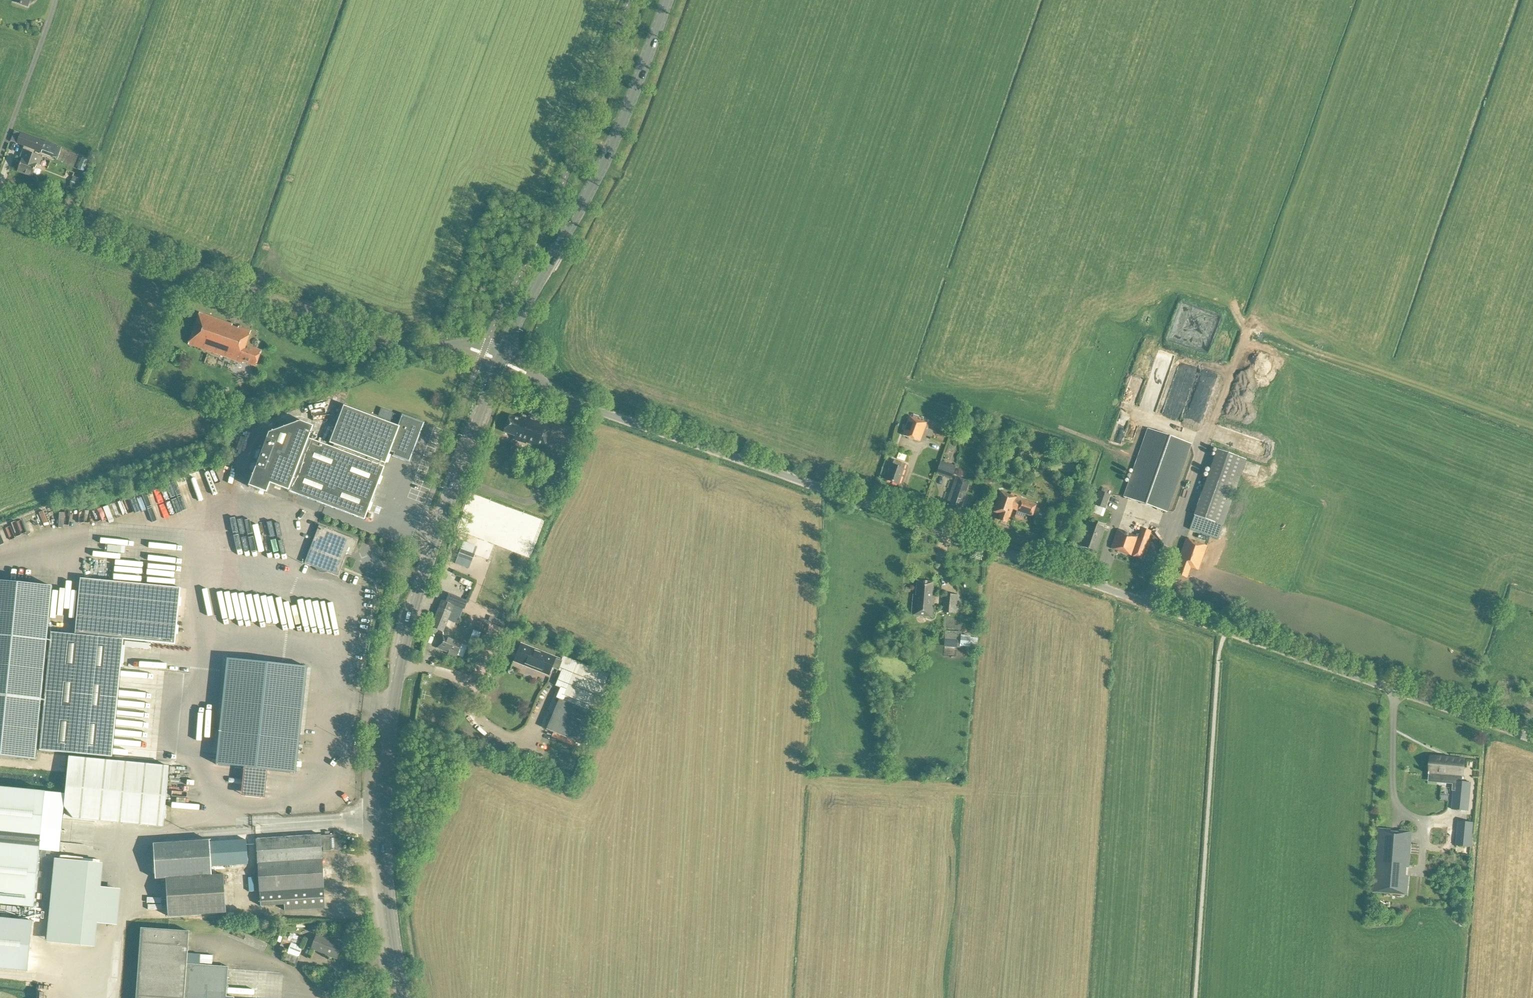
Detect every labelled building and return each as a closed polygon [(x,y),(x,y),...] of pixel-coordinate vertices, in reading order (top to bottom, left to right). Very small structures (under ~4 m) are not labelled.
[(21,133),(17,144),(24,146),(20,159),(22,159),(18,171),(35,178),(42,159),(40,158),(42,153),(52,157),(56,147),(21,133)] [(88,161),(82,159),(78,170),(83,172),(88,161)] [(73,176),(70,186),(81,190),(85,180),(73,176)] [(255,367),(261,352),(246,347),(252,332),(199,314),(188,344),(243,364),(244,363),(255,367)] [(401,414),(397,426),(343,406),(329,444),(385,465),(390,453),(393,454),(392,457),(410,463),(425,423),(401,414)] [(521,416),(520,419),(509,416),(504,433),(514,436),(513,440),(545,450),(553,427),(521,416)] [(909,416),(905,426),(902,435),(919,442),(926,423),(909,416)] [(309,439),(314,427),(300,422),(268,434),(248,488),(267,495),(270,485),(364,521),(384,468),(309,439)] [(572,429),(582,433),(584,427),(574,424),(572,429)] [(1123,497),(1167,513),(1190,445),(1147,429),(1123,497)] [(1221,526),(1245,460),(1216,450),(1193,515),(1221,526)] [(905,465),(894,461),(892,465),(891,465),(885,481),(898,485),(904,470),(903,470),(905,465)] [(951,479),(955,467),(940,462),(936,474),(951,479)] [(558,466),(553,482),(562,485),(567,469),(558,466)] [(956,478),(953,485),(947,502),(951,503),(951,505),(958,508),(962,498),(964,498),(969,483),(956,478)] [(158,504),(143,509),(147,521),(162,516),(163,508),(166,509),(166,515),(170,515),(170,514),(179,515),(180,512),(185,510),(177,485),(158,491),(162,501),(161,504),(158,504)] [(1105,509),(1110,495),(1099,491),(1094,505),(1105,509)] [(1019,504),(1015,503),(1016,498),(1000,493),(993,512),(999,514),(997,520),(1006,523),(1008,518),(1009,518),(1012,509),(1017,510),(1016,511),(1032,517),(1036,505),(1020,500),(1019,504)] [(113,505),(109,507),(114,521),(118,519),(113,505)] [(23,518),(26,533),(41,530),(38,515),(23,518)] [(0,524),(0,542),(23,535),(18,519),(0,524)] [(1098,523),(1097,527),(1087,524),(1082,538),(1083,538),(1081,546),(1095,551),(1104,525),(1098,523)] [(319,526),(310,550),(304,564),(315,568),(317,571),(319,573),(322,574),(324,574),(327,573),(338,577),(347,553),(351,555),(357,540),(319,526)] [(1136,534),(1135,537),(1117,530),(1110,549),(1131,556),(1141,560),(1151,532),(1141,528),(1138,535),(1136,534)] [(1173,574),(1186,579),(1190,569),(1197,571),(1206,546),(1186,539),(1173,574)] [(472,562),(474,555),(461,550),(458,557),(472,562)] [(51,633),(39,751),(112,758),(123,640),(175,645),(180,588),(80,579),(75,635),(51,633)] [(911,615),(932,617),(934,598),(932,597),(933,583),(917,581),(915,596),(913,596),(911,615)] [(36,761),(47,642),(52,587),(0,582),(0,757),(36,761)] [(240,616),(235,588),(221,590),(220,585),(208,587),(212,613),(220,612),(221,619),(240,616)] [(312,623),(311,594),(283,595),(284,624),(312,623)] [(944,594),(942,613),(956,614),(956,610),(962,611),(962,600),(958,599),(959,596),(944,594)] [(261,617),(260,595),(246,595),(247,617),(261,617)] [(441,601),(431,627),(443,632),(453,606),(441,601)] [(478,620),(474,631),(481,634),(485,623),(478,620)] [(944,631),(944,640),(961,641),(961,637),(961,634),(961,632),(944,631)] [(467,647),(461,645),(462,644),(451,640),(452,639),(442,635),(437,648),(448,653),(448,655),(456,658),(457,656),(463,659),(467,647)] [(561,661),(556,659),(523,645),(516,662),(549,675),(552,668),(561,672),(555,687),(560,689),(556,699),(559,700),(547,730),(586,746),(607,694),(601,692),(608,676),(563,657),(561,661)] [(227,659),(216,765),(244,768),(268,770),(296,773),(307,667),(227,659)] [(163,827),(169,767),(69,757),(65,794),(64,807),(64,811),(73,819),(163,827)] [(1462,769),(1463,760),(1431,757),(1431,760),(1430,760),(1429,778),(1442,779),(1442,783),(1454,784),(1452,810),(1468,812),(1471,783),(1461,782),(1461,776),(1458,776),(1459,769),(1462,769)] [(65,794),(45,792),(0,787),(0,904),(34,908),(43,853),(61,856),(64,807),(65,794)] [(1402,831),(1380,829),(1374,891),(1406,894),(1407,876),(1403,876),(1404,867),(1408,867),(1410,849),(1401,848),(1402,831)] [(1458,830),(1456,845),(1471,847),(1472,831),(1458,830)] [(210,841),(153,845),(155,879),(212,876),(211,867),(248,864),(246,840),(210,843),(210,841)] [(55,859),(46,943),(95,948),(97,924),(117,926),(121,889),(101,888),(103,864),(55,859)] [(223,876),(169,879),(166,879),(168,917),(226,913),(223,876)] [(325,908),(324,888),(310,889),(260,892),(260,906),(284,905),(284,911),(325,908)] [(33,921),(0,918),(0,969),(28,971),(33,921)] [(141,928),(136,997),(234,997),(226,997),(228,967),(187,964),(188,953),(189,932),(141,928)] [(337,959),(339,952),(343,943),(317,933),(311,949),(337,959)] [(296,966),(302,952),(303,948),(301,947),(304,939),(290,934),(287,941),(283,939),(279,948),(288,951),(284,961),(296,966)] [(187,964),(207,966),(212,966),(213,955),(188,953),(187,964)]
